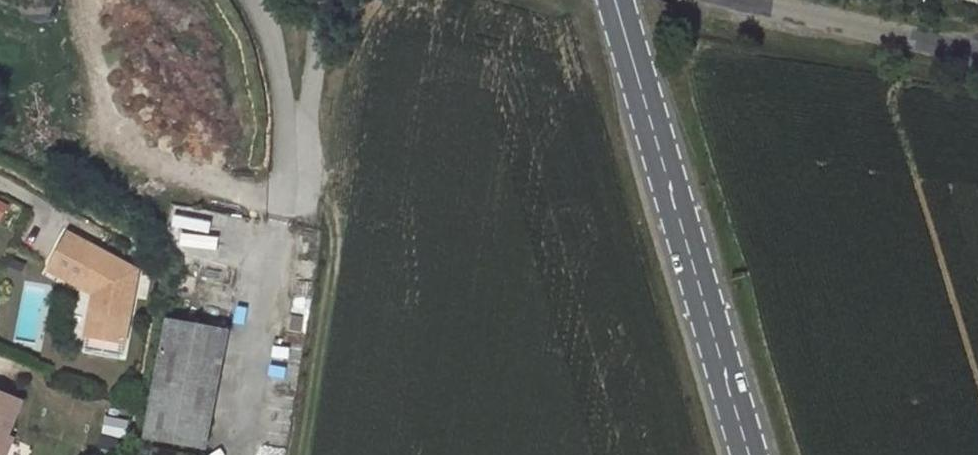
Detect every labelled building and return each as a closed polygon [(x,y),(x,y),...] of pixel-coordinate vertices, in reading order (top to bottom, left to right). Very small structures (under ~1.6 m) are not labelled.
[(134,271),(66,233),(46,269),(92,294),(85,336),(122,342),(134,271)] [(228,329),(168,318),(146,438),(205,449),(228,329)] [(14,439),(8,437),(23,401),(0,392),(0,454),(7,454),(14,439)] [(122,408),(111,407),(107,430),(117,432),(122,408)] [(153,447),(152,454),(196,454),(153,447)]
